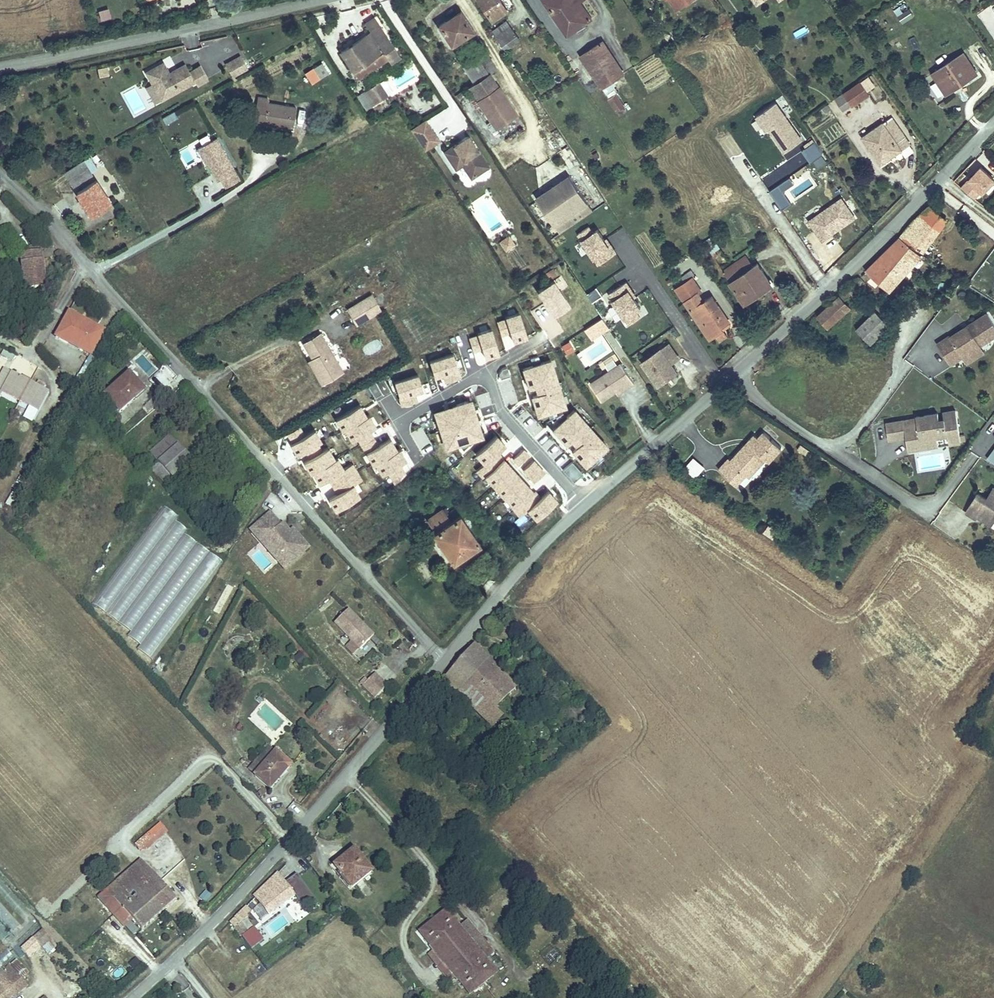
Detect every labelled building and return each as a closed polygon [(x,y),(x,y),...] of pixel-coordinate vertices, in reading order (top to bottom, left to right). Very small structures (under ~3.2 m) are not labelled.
[(493,21),(507,11),(500,0),(479,0),(493,21)] [(552,12),(549,14),(558,27),(561,25),(567,35),(592,19),(580,2),(579,0),(543,0),(552,12)] [(677,11),(693,0),(669,0),(677,11)] [(108,8),(98,12),(101,22),(111,19),(108,8)] [(908,9),(898,16),(902,23),(913,16),(908,9)] [(459,12),(439,25),(451,45),(472,31),(459,12)] [(364,24),(369,30),(378,23),(374,17),(364,24)] [(492,31),(506,52),(512,48),(511,47),(520,40),(506,21),(492,31)] [(370,32),(341,52),(358,78),(387,58),(388,59),(397,52),(378,23),(369,30),(370,32)] [(690,27),(694,32),(700,28),(697,23),(690,27)] [(796,37),(808,31),(805,25),(793,31),(796,37)] [(649,27),(644,30),(648,36),(653,33),(649,27)] [(581,55),(602,88),(624,73),(603,41),(581,55)] [(462,67),(473,84),(488,74),(496,69),(484,51),(462,67)] [(976,71),(964,51),(932,71),(945,93),(957,86),(955,84),(976,71)] [(397,52),(388,59),(390,62),(400,56),(397,52)] [(225,64),(232,77),(248,69),(240,56),(225,64)] [(163,63),(146,72),(152,84),(156,92),(161,89),(166,91),(169,96),(195,82),(197,85),(208,79),(200,66),(189,72),(185,64),(171,72),(172,74),(170,75),(167,74),(166,72),(168,71),(163,63)] [(322,63),(313,68),(320,79),(328,73),(322,63)] [(98,70),(99,77),(109,75),(107,67),(98,70)] [(313,68),(305,73),(312,84),(320,79),(313,68)] [(473,84),(468,87),(477,100),(497,87),(488,74),(473,84)] [(862,78),(866,88),(874,85),(869,74),(862,78)] [(387,96),(379,82),(359,94),(367,108),(387,96)] [(861,82),(844,94),(851,104),(852,106),(869,95),(861,82)] [(608,83),(602,88),(608,98),(615,94),(608,83)] [(152,84),(146,87),(155,104),(169,96),(166,91),(161,89),(156,92),(152,84)] [(498,86),(477,100),(495,127),(516,113),(498,86)] [(615,94),(608,98),(620,115),(625,111),(622,107),(623,107),(615,94)] [(844,94),(835,99),(842,110),(851,104),(844,94)] [(257,97),(253,126),(263,128),(263,124),(292,129),(295,108),(267,103),(268,99),(257,97)] [(782,154),(804,139),(776,99),(754,114),(782,154)] [(169,115),(163,119),(166,124),(172,120),(169,115)] [(883,123),(862,137),(881,164),(891,156),(889,154),(899,147),(897,144),(905,138),(891,117),(883,123)] [(410,129),(413,134),(424,150),(434,144),(430,138),(434,135),(424,120),(410,129)] [(468,136),(444,152),(454,166),(465,159),(467,161),(465,163),(474,176),(489,166),(468,136)] [(216,138),(197,149),(207,165),(208,164),(217,180),(234,170),(216,138)] [(909,143),(905,138),(897,144),(899,147),(889,154),(891,156),(909,143)] [(815,139),(801,146),(809,160),(823,153),(815,139)] [(570,144),(563,147),(567,161),(574,159),(570,144)] [(96,150),(65,169),(73,183),(91,172),(90,169),(103,161),(96,150)] [(819,168),(829,161),(823,153),(813,160),(819,168)] [(465,159),(454,166),(456,170),(462,165),(471,178),(474,176),(465,163),(467,161),(465,159)] [(968,168),(961,176),(975,187),(981,180),(968,168)] [(234,170),(221,178),(225,187),(239,179),(234,170)] [(575,211),(587,202),(569,175),(536,198),(560,234),(581,219),(575,211)] [(961,176),(955,182),(969,194),(975,187),(961,176)] [(97,178),(78,190),(92,213),(111,202),(97,178)] [(587,202),(575,211),(581,219),(593,211),(587,202)] [(929,206),(920,215),(939,230),(946,220),(929,206)] [(910,224),(900,237),(910,245),(912,243),(923,252),(939,230),(920,215),(910,224)] [(597,223),(579,235),(582,240),(574,246),(581,256),(589,251),(598,264),(616,252),(597,223)] [(677,235),(672,244),(680,248),(685,240),(677,235)] [(514,245),(508,236),(499,242),(505,251),(514,245)] [(900,237),(866,271),(889,291),(921,254),(910,245),(900,237)] [(912,243),(910,245),(921,254),(923,252),(912,243)] [(47,287),(43,260),(37,261),(35,252),(20,254),(25,290),(47,287)] [(746,256),(724,271),(745,303),(760,293),(759,291),(771,283),(757,263),(753,266),(746,256)] [(553,269),(545,274),(548,279),(556,274),(553,269)] [(676,289),(710,339),(715,335),(724,330),(722,327),(729,322),(712,296),(703,302),(698,293),(701,291),(692,278),(688,272),(678,279),(682,285),(676,289)] [(859,277),(850,286),(856,292),(865,283),(859,277)] [(617,307),(610,312),(616,322),(624,317),(628,323),(645,312),(623,281),(607,292),(617,307)] [(760,293),(772,285),(771,283),(759,291),(760,293)] [(850,286),(847,289),(851,294),(853,295),(856,292),(850,286)] [(847,289),(839,297),(843,301),(851,294),(847,289)] [(376,293),(350,308),(359,324),(385,310),(376,293)] [(839,297),(817,316),(827,328),(850,308),(843,301),(839,297)] [(889,325),(875,311),(857,329),(871,343),(889,325)] [(104,331),(69,312),(67,316),(82,325),(83,323),(102,333),(104,331)] [(937,344),(950,365),(962,357),(980,345),(993,336),(993,324),(987,313),(967,326),(968,328),(965,330),(964,328),(950,337),(949,336),(937,344)] [(647,314),(641,319),(651,334),(658,329),(647,314)] [(592,339),(610,328),(602,315),(583,326),(592,339)] [(31,320),(27,316),(22,322),(27,326),(31,320)] [(102,334),(102,333),(83,323),(82,325),(67,316),(56,337),(90,355),(102,334)] [(322,330),(305,340),(314,357),(323,373),(341,363),(322,330)] [(724,330),(715,335),(719,341),(728,336),(724,330)] [(97,359),(109,337),(102,334),(90,355),(97,359)] [(642,362),(658,385),(677,372),(671,364),(679,358),(668,344),(642,362)] [(966,363),(984,352),(980,345),(962,357),(966,363)] [(87,378),(97,359),(90,355),(79,374),(87,378)] [(344,369),(341,363),(323,373),(314,357),(310,359),(322,381),(344,369)] [(621,363),(590,384),(602,401),(616,391),(624,386),(626,389),(634,383),(621,363)] [(171,395),(182,384),(165,367),(153,378),(171,395)] [(30,383),(28,382),(29,380),(22,376),(21,379),(4,369),(0,376),(0,391),(2,392),(20,401),(30,383)] [(83,384),(87,378),(79,374),(76,380),(83,384)] [(119,412),(143,390),(129,374),(105,395),(119,412)] [(37,410),(47,392),(42,389),(36,386),(30,383),(20,401),(37,410)] [(624,386),(616,391),(618,394),(626,389),(624,386)] [(904,420),(886,423),(888,439),(906,436),(908,450),(922,448),(920,439),(927,438),(931,433),(935,432),(936,436),(937,436),(948,434),(949,443),(965,441),(964,434),(960,435),(956,410),(943,412),(944,419),(939,420),(938,413),(916,416),(916,418),(917,424),(905,426),(904,420)] [(752,463),(756,468),(765,458),(768,461),(781,447),(764,431),(758,438),(755,434),(748,442),(751,445),(747,448),(744,446),(731,460),(729,458),(718,469),(730,480),(741,469),(743,472),(752,463)] [(938,445),(937,436),(936,436),(935,432),(931,433),(927,438),(920,439),(922,448),(938,445)] [(191,461),(169,436),(150,453),(159,463),(151,470),(165,484),(191,461)] [(223,450),(232,442),(226,436),(218,444),(223,450)] [(801,444),(798,449),(804,453),(807,449),(801,444)] [(986,458),(993,463),(993,445),(986,458)] [(200,456),(208,449),(206,446),(198,453),(200,456)] [(695,477),(704,465),(692,455),(683,467),(695,477)] [(756,468),(752,463),(743,472),(741,469),(730,480),(735,485),(745,474),(748,476),(756,468)] [(11,508),(23,487),(18,483),(5,505),(11,508)] [(966,512),(976,518),(977,516),(980,511),(993,519),(993,488),(987,499),(978,493),(966,512)] [(160,503),(93,605),(131,630),(127,636),(140,644),(137,649),(154,660),(221,558),(184,534),(187,528),(174,519),(177,514),(160,503)] [(440,516),(446,511),(444,508),(430,516),(434,522),(440,516)] [(452,520),(446,511),(440,516),(434,522),(438,528),(433,531),(453,561),(481,542),(462,513),(452,520)] [(980,511),(977,516),(991,524),(993,520),(993,519),(980,511)] [(308,548),(296,534),(294,536),(290,530),(285,534),(278,527),(280,525),(270,513),(250,530),(261,543),(265,539),(280,556),(276,559),(284,569),(308,548)] [(290,530),(283,522),(278,527),(285,534),(290,530)] [(780,533),(768,525),(764,532),(776,540),(780,533)] [(280,556),(265,539),(261,543),(276,559),(280,556)] [(422,561),(413,565),(423,582),(431,577),(422,561)] [(374,636),(348,610),(334,623),(360,649),(374,636)] [(498,706),(516,688),(475,645),(439,683),(445,689),(451,684),(460,692),(471,680),(498,706)] [(308,660),(301,652),(295,657),(302,665),(308,660)] [(534,661),(546,673),(552,668),(540,655),(534,661)] [(375,698),(387,686),(375,673),(362,686),(375,698)] [(460,692),(494,726),(506,714),(498,706),(471,680),(460,692)] [(254,776),(275,752),(269,747),(249,771),(254,776)] [(270,789),(290,765),(275,752),(254,776),(270,789)] [(262,797),(267,792),(263,788),(258,794),(262,797)] [(146,849),(166,832),(159,824),(134,845),(138,849),(143,845),(146,849)] [(355,852),(354,850),(343,859),(344,861),(355,852)] [(371,872),(355,852),(344,861),(343,859),(334,866),(352,888),(371,872)] [(141,930),(176,900),(141,860),(107,890),(99,898),(98,898),(121,924),(129,917),(132,920),(141,930)] [(254,896),(255,898),(269,914),(294,895),(304,908),(315,900),(296,874),(285,883),(278,873),(254,896)] [(107,890),(97,878),(89,886),(99,898),(107,890)] [(31,913),(0,880),(0,894),(24,919),(31,913)] [(205,902),(211,894),(204,889),(199,897),(205,902)] [(13,931),(20,924),(0,902),(0,917),(13,931)] [(250,911),(246,907),(235,917),(240,923),(248,917),(246,915),(250,911)] [(419,932),(433,949),(444,963),(470,994),(496,973),(485,959),(471,942),(459,927),(445,911),(419,932)] [(124,927),(132,920),(129,917),(121,924),(124,927)] [(240,923),(235,917),(230,922),(234,927),(240,923)] [(459,927),(471,942),(479,935),(467,920),(459,927)] [(240,923),(234,927),(241,936),(247,932),(240,923)] [(0,925),(0,939),(1,941),(8,934),(0,925)] [(253,927),(247,932),(241,936),(251,948),(262,938),(253,927)] [(57,947),(42,930),(33,939),(47,955),(57,947)] [(479,935),(471,942),(485,959),(493,952),(479,935)] [(29,958),(40,947),(33,939),(21,949),(29,958)] [(0,951),(0,966),(12,954),(4,947),(0,951)] [(439,968),(444,963),(433,949),(427,954),(439,968)] [(29,973),(17,960),(10,966),(21,979),(29,973)] [(256,978),(265,967),(258,961),(249,972),(256,978)] [(456,977),(444,963),(439,968),(450,982),(456,977)] [(21,979),(10,966),(0,974),(0,981),(13,997),(27,986),(21,979)] [(0,981),(0,997),(12,997),(13,997),(0,981)]
